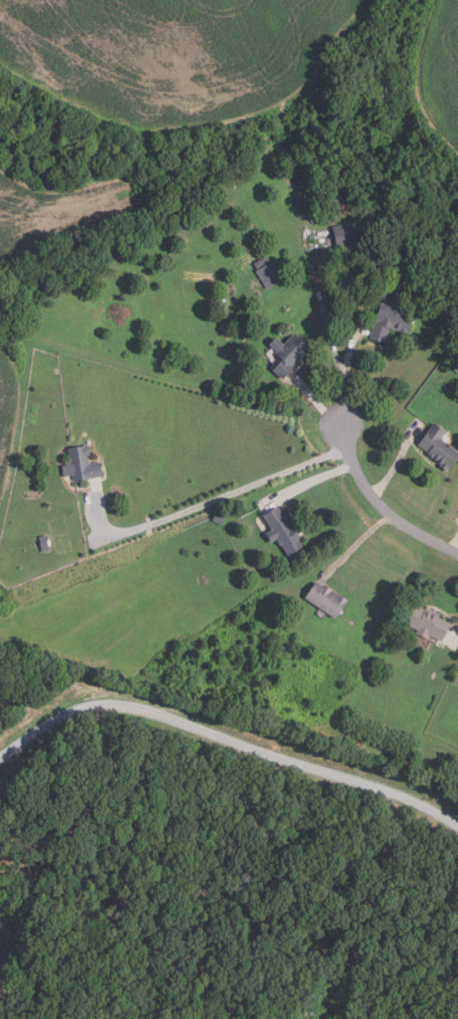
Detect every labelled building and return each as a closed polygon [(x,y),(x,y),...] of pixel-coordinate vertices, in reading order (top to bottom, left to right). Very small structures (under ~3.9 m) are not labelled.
[(347,190),(349,202),(334,205),(332,193),(347,190)] [(337,246),(334,226),(353,222),(357,242),(337,246)] [(268,288),(257,270),(258,269),(254,263),(267,255),(271,261),(273,260),(284,278),(268,288)] [(386,343),(370,338),(382,302),(390,304),(394,290),(412,296),(408,310),(416,313),(409,334),(391,328),(386,343)] [(284,379),(273,369),(283,359),(276,353),(278,351),(269,344),(276,336),(284,344),(295,333),(312,348),(299,362),(297,360),(292,365),(294,367),(284,379)] [(442,439),(457,452),(457,458),(448,471),(440,465),(441,464),(428,454),(429,452),(418,444),(434,422),(447,432),(442,439)] [(74,481),(73,474),(64,476),(62,465),(71,464),(68,448),(89,444),(91,454),(87,455),(88,458),(89,457),(90,463),(101,461),(103,476),(74,481)] [(289,556),(282,544),(281,544),(278,540),(279,539),(278,537),(271,541),(266,533),(272,529),(264,514),(279,506),(285,518),(287,516),(293,527),(296,525),(300,534),(298,535),(300,538),(299,539),(303,547),(289,556)] [(222,524),(213,521),(216,512),(225,516),(222,524)] [(39,536),(47,535),(50,550),(42,551),(39,536)] [(336,618),(305,598),(316,581),(323,586),(325,584),(348,599),(336,618)] [(443,641),(430,635),(429,638),(417,633),(418,629),(404,622),(413,603),(426,608),(426,607),(441,614),(439,617),(451,622),(443,641)]
